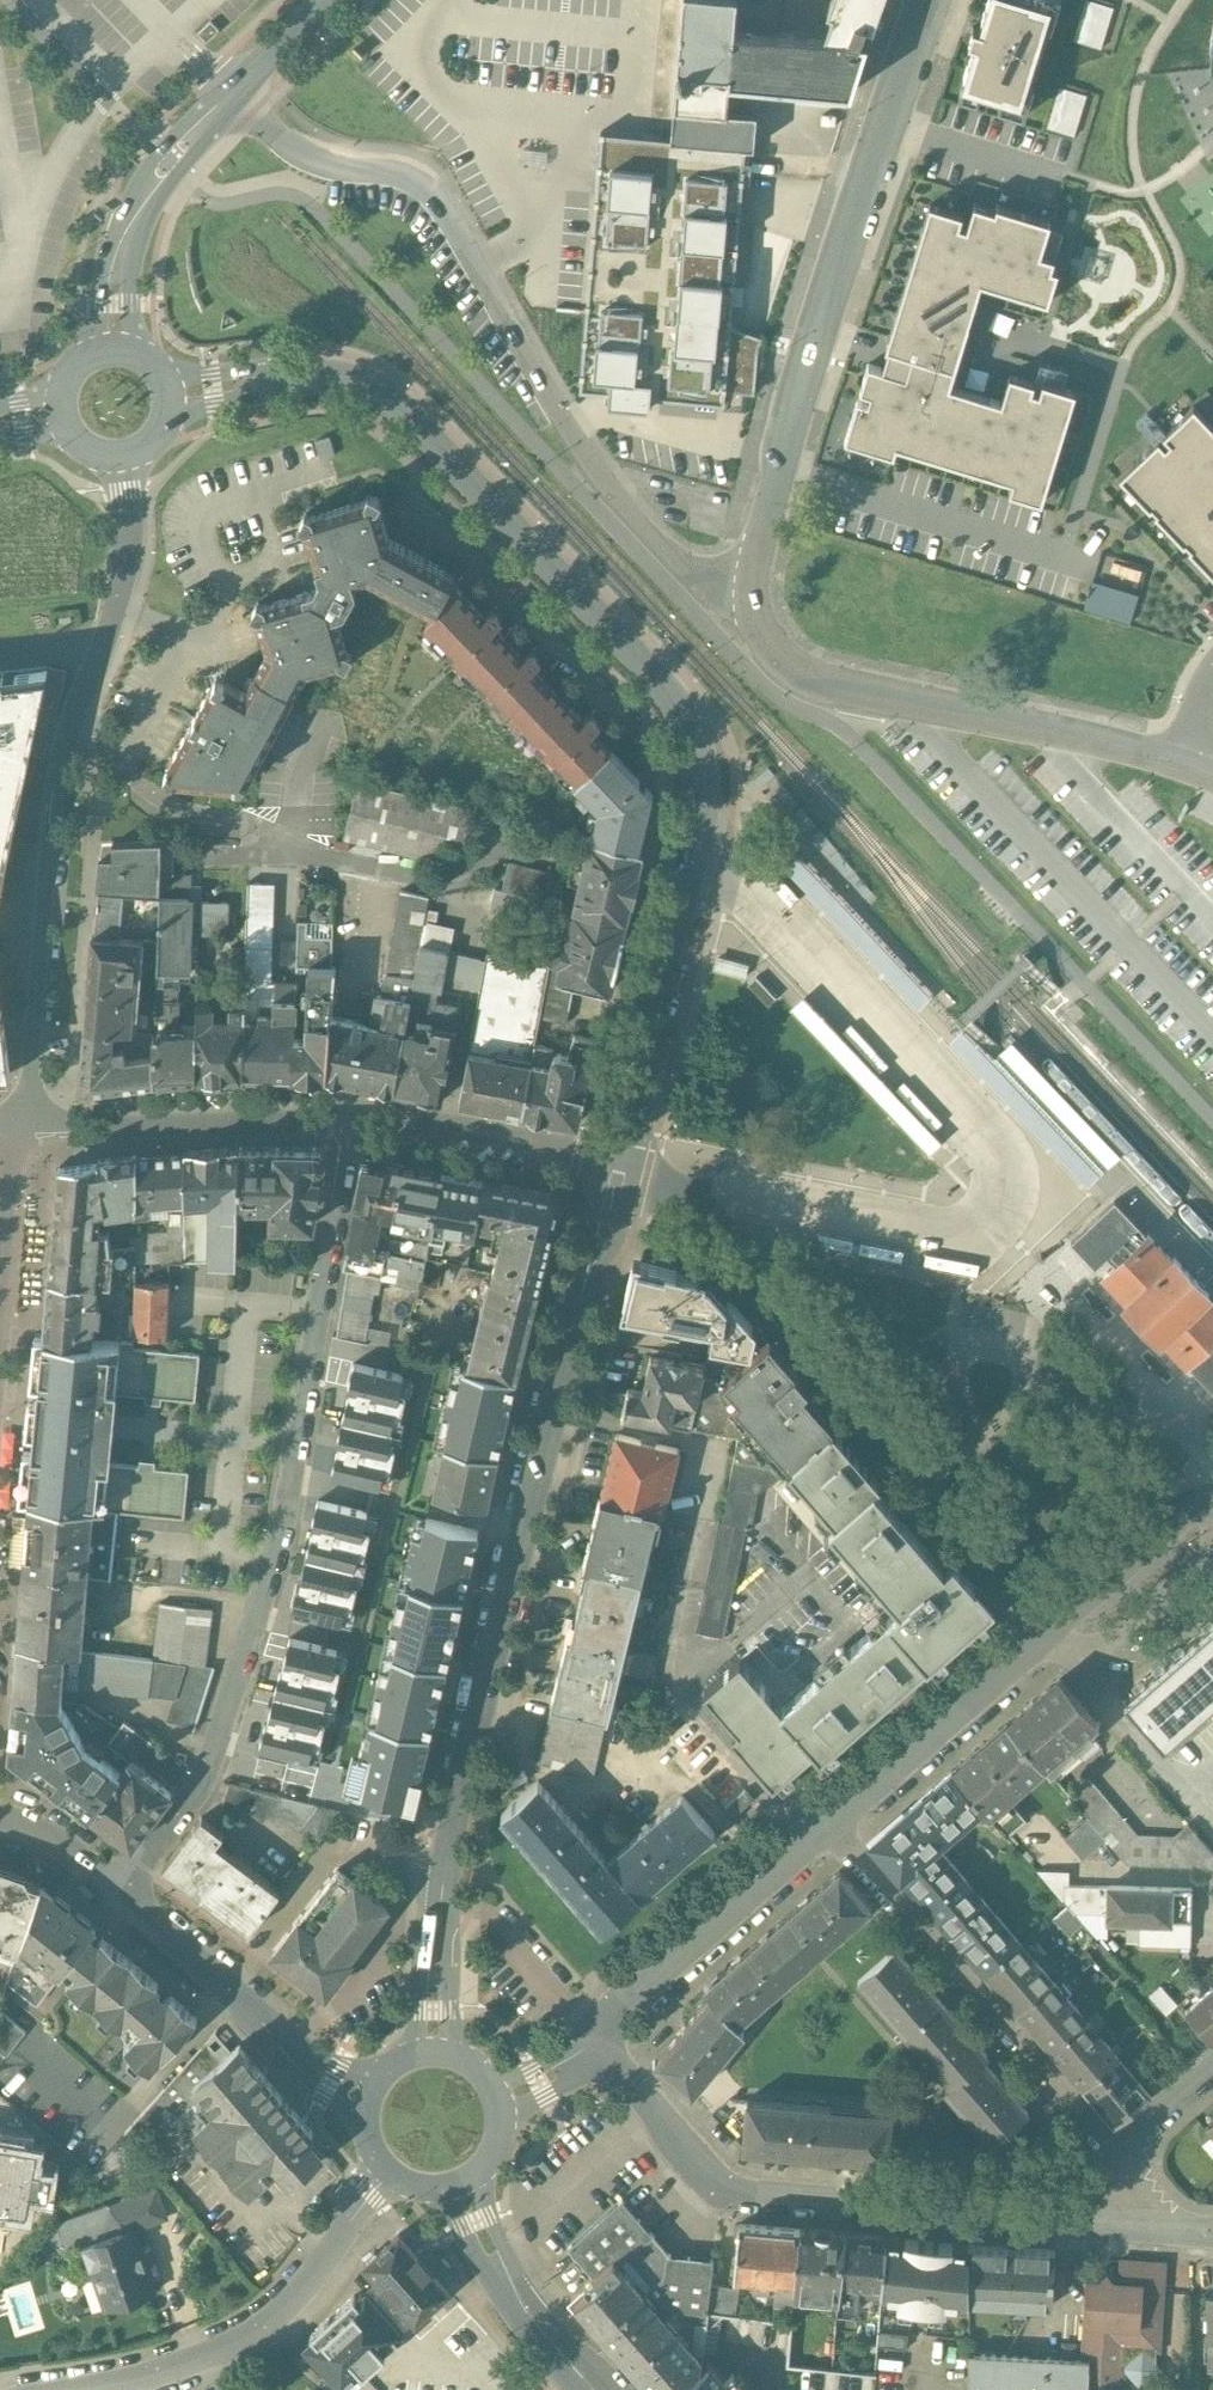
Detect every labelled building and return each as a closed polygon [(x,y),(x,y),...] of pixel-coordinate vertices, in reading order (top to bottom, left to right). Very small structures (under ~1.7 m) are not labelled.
[(755,147),(757,114),(728,112),(737,0),(684,0),(675,107),(672,141),(755,147)] [(828,10),(833,12),(825,37),(860,40),(866,23),(873,26),(882,0),(832,0),(828,10)] [(962,85),(1022,103),(1051,4),(1037,0),(988,0),(980,28),(972,26),(968,42),(974,44),(962,85)] [(1056,17),(1060,18),(1066,0),(1062,0),(1056,17)] [(1074,39),(1101,48),(1114,6),(1093,0),(1086,0),(1074,39)] [(825,37),(774,32),(771,31),(765,85),(768,85),(768,84),(849,92),(852,92),(853,89),(867,44),(867,43),(868,40),(865,40),(865,41),(825,37)] [(1087,94),(1060,86),(1047,128),(1074,136),(1087,94)] [(734,402),(755,147),(672,141),(592,134),(572,390),(602,392),(602,403),(655,407),(656,396),(734,402)] [(1052,221),(997,204),(995,209),(975,203),(967,227),(961,225),(964,213),(930,203),(880,366),(868,362),(845,439),(895,455),(898,445),(1013,481),(1010,491),(1043,501),(1077,390),(1043,380),(1039,391),(1033,389),(1036,381),(1010,373),(1001,401),(951,385),(983,282),(1049,303),(1059,270),(1052,268),(1055,257),(1042,253),(1052,221)] [(1044,360),(1042,377),(1057,380),(1060,363),(1044,360)] [(1118,476),(1212,575),(1212,425),(1194,404),(1118,476)] [(368,578),(389,541),(382,521),(383,520),(383,519),(382,519),(378,507),(382,500),(369,493),(366,500),(353,503),(352,503),(352,504),(326,512),(326,511),(324,512),(312,516),(306,513),(299,525),(305,528),(321,579),(315,589),(265,605),(258,601),(252,613),(258,617),(268,652),(256,674),(294,694),(295,693),(294,693),(302,679),(303,678),(302,678),(306,672),(326,666),(328,666),(328,665),(340,661),(347,665),(353,652),(347,649),(343,636),(344,636),(343,635),(337,614),(345,612),(356,591),(353,583),(368,578)] [(389,541),(368,578),(386,588),(386,589),(387,589),(388,589),(406,599),(407,600),(407,599),(425,609),(425,610),(426,610),(427,610),(431,612),(431,613),(432,614),(433,614),(454,576),(454,575),(453,576),(447,572),(446,571),(446,572),(428,562),(428,561),(426,561),(408,551),(407,550),(407,551),(389,541)] [(485,617),(451,582),(455,576),(454,576),(433,614),(432,614),(425,627),(427,629),(431,623),(449,642),(447,650),(458,662),(501,621),(492,611),(485,617)] [(1087,610),(1134,619),(1140,590),(1093,581),(1087,610)] [(524,658),(495,628),(502,621),(501,621),(458,662),(460,663),(465,658),(480,674),(478,682),(499,704),(506,702),(514,710),(509,715),(510,716),(547,682),(534,668),(541,662),(530,651),(524,658)] [(2,884),(50,666),(0,673),(0,895),(2,884)] [(256,674),(245,693),(225,682),(225,683),(217,678),(213,686),(212,686),(165,774),(168,780),(236,786),(243,787),(246,780),(247,781),(294,694),(256,674)] [(547,682),(510,716),(512,718),(517,713),(529,724),(538,735),(536,743),(560,768),(568,766),(578,777),(573,782),(574,783),(610,748),(594,731),(601,724),(590,714),(584,720),(547,682)] [(654,793),(610,748),(574,783),(598,809),(591,838),(640,850),(654,793)] [(472,808),(358,781),(344,837),(438,860),(443,841),(463,846),(472,808)] [(640,850),(591,838),(574,908),(627,921),(644,851),(640,850)] [(162,841),(112,843),(113,858),(102,858),(99,887),(124,889),(160,891),(160,876),(160,874),(161,874),(162,841)] [(782,862),(940,1029),(953,1017),(795,850),(782,862)] [(517,865),(509,863),(503,889),(502,890),(511,892),(517,865)] [(566,877),(517,865),(511,892),(557,904),(560,904),(566,877)] [(189,875),(160,876),(160,891),(158,939),(157,972),(164,972),(185,973),(189,875)] [(272,885),(248,884),(246,948),(271,950),(272,885)] [(124,889),(99,887),(95,935),(120,936),(124,889)] [(511,892),(502,890),(503,889),(495,887),(490,909),(552,924),(557,904),(511,892)] [(160,891),(124,889),(120,936),(140,938),(158,939),(160,891)] [(402,891),(387,973),(414,978),(421,945),(429,897),(402,891)] [(228,904),(201,903),(200,934),(227,935),(228,904)] [(559,934),(620,949),(627,921),(574,908),(566,906),(559,934)] [(333,938),(308,937),(308,922),(298,922),(296,968),(309,968),(306,1037),(294,1036),(292,1076),(327,1077),(331,1016),(335,968),(332,968),(333,938)] [(620,949),(559,934),(558,939),(559,940),(554,959),(561,961),(560,966),(557,978),(575,983),(610,991),(620,949)] [(95,935),(93,935),(85,1027),(114,1029),(133,1030),(136,993),(140,938),(120,936),(95,935)] [(447,951),(421,945),(414,978),(413,985),(438,990),(440,990),(447,951)] [(246,948),(231,948),(230,972),(245,972),(246,948)] [(271,950),(246,948),(245,972),(245,1004),(245,1018),(245,1020),(259,1021),(259,1014),(274,1014),(274,1000),(269,1000),(271,950)] [(471,957),(452,952),(447,978),(467,981),(471,958),(471,957)] [(550,964),(487,952),(486,961),(480,989),(469,1050),(531,1062),(534,1044),(535,1044),(540,1016),(550,964)] [(486,961),(471,958),(467,981),(466,987),(480,989),(486,961)] [(560,966),(550,964),(540,1016),(567,1022),(575,983),(557,978),(560,966)] [(180,979),(164,978),(164,972),(157,972),(156,985),(156,995),(156,1031),(178,1029),(180,979)] [(377,994),(372,1024),(359,1022),(331,1016),(327,1077),(394,1090),(406,1026),(413,985),(414,978),(387,973),(383,995),(377,994)] [(8,1075),(12,1074),(0,980),(0,1075),(8,1075)] [(944,1167),(953,1158),(785,981),(776,989),(944,1167)] [(295,984),(275,982),(274,999),(274,1000),(274,1014),(259,1014),(259,1021),(245,1020),(243,1075),(292,1076),(294,1036),(295,1001),(295,1000),(295,984)] [(438,990),(413,985),(406,1026),(417,1028),(419,1018),(430,1021),(434,1002),(435,1002),(438,990)] [(377,994),(365,991),(359,1022),(372,1024),(377,994)] [(156,995),(136,993),(133,1030),(155,1032),(156,1031),(156,995)] [(434,1002),(430,1021),(419,1018),(417,1028),(406,1026),(394,1090),(393,1091),(440,1099),(444,1099),(444,1097),(442,1097),(458,1006),(435,1002),(434,1002)] [(231,1017),(212,1017),(212,1003),(199,1003),(198,1028),(196,1078),(243,1075),(245,1020),(245,1018),(245,1004),(232,1003),(231,1017)] [(85,1027),(79,1090),(153,1081),(154,1052),(126,1056),(125,1045),(114,1046),(114,1029),(85,1027)] [(178,1029),(156,1031),(155,1032),(154,1052),(153,1081),(196,1078),(198,1028),(178,1029)] [(951,1041),(1079,1177),(1099,1158),(1014,1067),(1006,1074),(964,1029),(951,1041)] [(528,1077),(586,1092),(589,1081),(588,1081),(591,1069),(593,1062),(598,1040),(575,1034),(570,1054),(557,1051),(556,1052),(552,1047),(535,1044),(534,1044),(531,1062),(528,1077)] [(531,1062),(469,1050),(460,1103),(521,1114),(521,1113),(528,1077),(531,1062)] [(586,1092),(528,1077),(521,1113),(522,1113),(522,1114),(524,1114),(524,1115),(551,1120),(551,1119),(578,1124),(578,1122),(580,1115),(583,1103),(583,1104),(586,1092)] [(240,1146),(186,1150),(185,1233),(184,1261),(238,1260),(239,1204),(240,1146)] [(283,1147),(240,1146),(239,1204),(272,1205),(272,1214),(282,1214),(282,1224),(314,1224),(320,1188),(326,1147),(283,1147)] [(137,1154),(137,1208),(137,1212),(150,1212),(150,1209),(168,1209),(168,1232),(168,1233),(185,1233),(186,1150),(137,1154)] [(137,1154),(98,1159),(106,1207),(107,1220),(115,1218),(114,1211),(137,1208),(137,1154)] [(393,1210),(364,1157),(348,1242),(384,1249),(386,1249),(393,1210)] [(364,1157),(393,1210),(402,1165),(364,1157)] [(95,1209),(106,1207),(98,1159),(61,1165),(56,1209),(95,1209)] [(443,1172),(402,1165),(393,1210),(407,1213),(405,1222),(432,1227),(443,1172)] [(484,1180),(443,1172),(432,1227),(430,1238),(444,1240),(447,1226),(475,1231),(476,1223),(484,1180)] [(553,1193),(484,1180),(476,1223),(487,1225),(491,1224),(493,1223),(494,1222),(495,1220),(505,1223),(507,1214),(553,1225),(559,1201),(558,1197),(557,1196),(555,1194),(553,1193)] [(1070,1242),(1104,1275),(1148,1233),(1115,1201),(1070,1242)] [(95,1209),(56,1209),(53,1236),(110,1237),(109,1229),(101,1229),(99,1220),(94,1218),(95,1209)] [(432,1227),(405,1222),(407,1213),(393,1210),(386,1249),(386,1250),(426,1259),(430,1238),(432,1227)] [(553,1225),(507,1214),(505,1223),(492,1274),(538,1286),(553,1225)] [(136,1244),(136,1262),(171,1261),(184,1261),(185,1233),(168,1233),(168,1232),(136,1233),(136,1244)] [(1175,1257),(1172,1259),(1148,1233),(1104,1275),(1128,1301),(1126,1304),(1160,1340),(1162,1338),(1187,1363),(1188,1362),(1212,1389),(1212,1302),(1207,1296),(1209,1293),(1175,1257)] [(110,1237),(53,1236),(50,1279),(112,1281),(136,1281),(136,1262),(136,1244),(111,1248),(110,1237)] [(384,1249),(348,1242),(343,1268),(348,1269),(381,1275),(383,1262),(384,1249)] [(426,1259),(386,1250),(386,1249),(384,1249),(383,1262),(401,1265),(398,1281),(421,1286),(426,1259)] [(635,1258),(621,1313),(713,1329),(710,1344),(751,1351),(758,1327),(712,1275),(635,1258)] [(381,1275),(348,1269),(345,1286),(373,1292),(379,1293),(381,1275)] [(492,1274),(490,1274),(468,1364),(516,1375),(538,1286),(492,1274)] [(50,1279),(44,1338),(92,1339),(94,1315),(100,1315),(101,1303),(111,1303),(112,1281),(50,1279)] [(170,1282),(136,1281),(134,1334),(168,1336),(170,1282)] [(373,1292),(345,1286),(340,1316),(368,1322),(373,1292)] [(368,1322),(340,1316),(337,1335),(365,1341),(368,1322)] [(808,1387),(758,1327),(751,1351),(710,1344),(704,1369),(691,1428),(738,1436),(734,1460),(788,1470),(834,1429),(802,1392),(808,1387)] [(92,1339),(44,1338),(35,1337),(29,1384),(41,1385),(38,1403),(35,1429),(26,1428),(23,1481),(31,1481),(30,1500),(118,1508),(119,1510),(185,1516),(189,1471),(109,1464),(114,1407),(118,1391),(155,1392),(194,1399),(201,1353),(133,1347),(133,1341),(92,1339)] [(685,1364),(670,1361),(651,1357),(643,1391),(628,1387),(621,1415),(691,1428),(704,1369),(684,1365),(685,1364)] [(516,1375),(455,1361),(437,1440),(447,1442),(497,1454),(516,1375)] [(347,1362),(332,1419),(384,1433),(400,1376),(347,1362)] [(332,1419),(317,1472),(370,1486),(384,1433),(332,1419)] [(788,1470),(774,1482),(820,1535),(874,1487),(880,1482),(834,1429),(788,1470)] [(679,1448),(617,1433),(602,1497),(657,1511),(663,1512),(679,1448)] [(497,1454),(447,1442),(444,1453),(438,1451),(434,1465),(442,1467),(435,1495),(485,1507),(497,1454)] [(757,1491),(729,1486),(723,1522),(747,1527),(751,1528),(757,1491)] [(890,1615),(945,1567),(874,1487),(820,1535),(890,1615)] [(657,1511),(602,1497),(585,1565),(589,1565),(641,1578),(657,1511)] [(313,1498),(297,1555),(350,1569),(365,1512),(313,1498)] [(119,1517),(119,1510),(118,1508),(30,1500),(29,1511),(25,1554),(24,1567),(88,1575),(111,1578),(119,1517)] [(399,1579),(456,1593),(472,1525),(415,1512),(399,1579)] [(723,1522),(719,1522),(705,1590),(733,1596),(747,1527),(723,1522)] [(297,1555),(283,1608),(336,1622),(350,1569),(297,1555)] [(945,1567),(890,1615),(782,1709),(814,1746),(820,1752),(849,1727),(885,1695),(927,1659),(927,1658),(966,1624),(993,1601),(956,1558),(945,1567)] [(572,1635),(624,1648),(641,1578),(589,1565),(572,1635)] [(88,1575),(24,1567),(21,1604),(18,1641),(81,1649),(88,1575)] [(456,1593),(399,1579),(382,1646),(439,1660),(456,1593)] [(733,1596),(705,1590),(696,1631),(724,1637),(733,1596)] [(168,1720),(195,1729),(215,1667),(206,1665),(212,1609),(161,1601),(153,1658),(81,1649),(18,1641),(17,1656),(15,1680),(14,1693),(61,1702),(63,1683),(175,1697),(168,1720)] [(1212,1699),(1212,1620),(1125,1698),(1164,1742),(1212,1699)] [(263,1690),(317,1703),(331,1648),(277,1635),(263,1690)] [(624,1648),(572,1635),(568,1635),(551,1702),(554,1703),(606,1716),(607,1716),(624,1648)] [(422,1729),(439,1660),(382,1646),(366,1715),(422,1729)] [(782,1709),(740,1661),(706,1690),(707,1692),(711,1688),(734,1715),(730,1718),(739,1728),(743,1725),(749,1731),(738,1741),(773,1781),(787,1769),(801,1757),(814,1746),(782,1709)] [(1060,1677),(1008,1723),(1044,1765),(1046,1766),(1098,1720),(1060,1677)] [(304,1760),(317,1703),(263,1690),(250,1747),(304,1760)] [(120,1773),(85,1745),(61,1702),(14,1693),(10,1754),(71,1799),(91,1814),(120,1773)] [(606,1716),(554,1703),(539,1762),(592,1775),(606,1716)] [(745,1788),(673,1706),(657,1727),(725,1806),(745,1788)] [(422,1729),(366,1715),(347,1790),(404,1803),(422,1729)] [(1008,1723),(953,1771),(983,1805),(982,1806),(989,1813),(1008,1797),(1044,1765),(1008,1723)] [(120,1773),(91,1814),(132,1846),(172,1793),(135,1764),(130,1760),(120,1773)] [(953,1771),(872,1841),(901,1875),(902,1874),(985,1970),(1019,1941),(936,1845),(982,1806),(983,1805),(953,1771)] [(1138,1837),(1088,1779),(1069,1795),(1088,1817),(1108,1840),(1127,1863),(1197,1866),(1199,1865),(1176,1839),(1138,1837)] [(603,1854),(569,1815),(570,1814),(561,1805),(539,1780),(502,1813),(528,1843),(574,1895),(604,1929),(641,1897),(640,1896),(608,1860),(609,1859),(604,1854),(603,1854)] [(252,1789),(229,1784),(221,1810),(246,1818),(248,1812),(253,1812),(263,1821),(267,1816),(282,1796),(252,1789)] [(725,1806),(734,1816),(754,1798),(745,1788),(725,1806)] [(683,1795),(650,1824),(649,1823),(640,1831),(640,1832),(609,1859),(608,1860),(640,1896),(715,1831),(683,1795)] [(282,1796),(267,1816),(281,1826),(285,1821),(299,1831),(303,1825),(319,1805),(282,1796)] [(1027,1818),(1008,1797),(989,1813),(1008,1834),(1027,1818)] [(341,1810),(319,1805),(303,1825),(320,1838),(341,1810)] [(202,1816),(163,1867),(201,1896),(233,1855),(216,1842),(223,1832),(202,1816)] [(1088,1817),(1064,1837),(1084,1861),(1108,1840),(1088,1817)] [(1190,1826),(1176,1839),(1199,1865),(1212,1881),(1212,1852),(1190,1826)] [(280,1890),(233,1855),(201,1896),(248,1932),(280,1890)] [(286,1936),(275,1951),(326,1990),(339,1972),(350,1958),(348,1956),(387,1905),(339,1868),(286,1936)] [(840,1869),(705,1987),(711,1994),(655,2061),(692,2092),(744,2030),(738,2022),(747,2015),(871,1906),(840,1869)] [(18,1956),(23,1941),(24,1936),(41,1884),(0,1871),(0,1951),(18,1956)] [(95,1928),(41,1884),(24,1936),(23,1941),(62,1971),(63,1970),(91,1933),(93,1930),(94,1930),(95,1928)] [(1104,1886),(1051,1884),(1073,1910),(1109,1911),(1109,1895),(1103,1894),(1104,1886)] [(1192,1889),(1104,1886),(1103,1894),(1109,1895),(1109,1911),(1108,1920),(1145,1921),(1145,1943),(1191,1944),(1192,1889)] [(95,2002),(131,1957),(103,1935),(98,1941),(91,1935),(92,1934),(91,1933),(63,1970),(71,1976),(67,1981),(95,2002)] [(1052,1979),(1019,1941),(985,1970),(1019,2009),(1052,1979)] [(1028,2112),(983,2058),(989,2053),(895,1948),(859,1980),(951,2085),(945,2090),(992,2143),(1028,2112)] [(131,1957),(95,2002),(122,2025),(123,2024),(131,2038),(125,2044),(151,2067),(162,2055),(163,2056),(195,2020),(194,2020),(198,2016),(172,1992),(163,2002),(159,1998),(161,1997),(157,1989),(154,1990),(152,1988),(159,1981),(131,1957)] [(1085,2017),(1052,1979),(1019,2009),(1051,2047),(1085,2017)] [(1186,2011),(1212,2040),(1212,2039),(1212,1988),(1186,2011)] [(1117,2055),(1085,2017),(1051,2047),(1084,2085),(1117,2055)] [(206,2043),(156,2098),(175,2119),(203,2095),(194,2084),(221,2060),(221,2059),(206,2043)] [(314,2133),(238,2045),(221,2059),(221,2060),(194,2084),(203,2095),(217,2110),(197,2128),(249,2189),(278,2163),(292,2179),(315,2160),(301,2144),(314,2133)] [(1150,2094),(1117,2055),(1084,2085),(1116,2123),(1150,2094)] [(156,2098),(125,2133),(142,2153),(177,2122),(175,2119),(156,2098)] [(891,2111),(748,2099),(744,2147),(792,2151),(839,2155),(887,2159),(891,2111)] [(0,2127),(0,2221),(20,2224),(22,2216),(34,2218),(37,2199),(55,2202),(62,2163),(43,2160),(46,2143),(34,2141),(35,2132),(0,2127)] [(157,2188),(109,2205),(118,2232),(135,2226),(135,2228),(167,2216),(157,2188)] [(713,2258),(671,2253),(623,2197),(569,2245),(600,2281),(590,2290),(586,2290),(582,2294),(576,2302),(653,2389),(674,2389),(700,2366),(710,2282),(713,2258)] [(108,2204),(57,2221),(67,2250),(85,2243),(118,2232),(109,2205),(108,2204)] [(801,2229),(739,2223),(734,2276),(754,2277),(753,2284),(770,2286),(771,2279),(779,2280),(777,2303),(794,2304),(796,2285),(802,2229),(801,2229)] [(118,2232),(85,2243),(106,2307),(156,2290),(149,2269),(157,2266),(149,2244),(142,2247),(135,2228),(135,2226),(118,2232)] [(845,2232),(801,2228),(801,2229),(802,2229),(796,2285),(839,2289),(845,2232)] [(426,2260),(400,2232),(365,2264),(390,2292),(426,2260)] [(885,2236),(845,2232),(839,2289),(837,2309),(857,2311),(859,2294),(854,2288),(858,2283),(881,2285),(885,2236)] [(968,2246),(885,2236),(881,2294),(899,2296),(898,2304),(915,2306),(929,2308),(929,2307),(946,2309),(947,2301),(969,2304),(969,2299),(968,2246)] [(1054,2251),(968,2246),(969,2299),(1051,2304),(1054,2251)] [(426,2260),(390,2292),(416,2320),(451,2289),(426,2260)] [(1132,2260),(1120,2260),(1118,2281),(1115,2281),(1114,2280),(1113,2281),(1107,2274),(1101,2280),(1100,2279),(1099,2280),(1086,2279),(1082,2347),(1081,2359),(1089,2360),(1088,2388),(1093,2388),(1114,2389),(1115,2363),(1122,2364),(1125,2364),(1126,2348),(1157,2349),(1159,2350),(1165,2262),(1155,2262),(1132,2260)] [(793,2321),(736,2314),(739,2286),(710,2282),(700,2366),(674,2389),(810,2389),(811,2389),(817,2389),(875,2389),(877,2373),(789,2363),(793,2321)] [(357,2286),(295,2341),(334,2385),(396,2331),(357,2286)] [(1088,2388),(1089,2360),(1081,2359),(1082,2347),(974,2340),(971,2388),(1009,2389),(1093,2389),(1093,2388),(1088,2388)] [(1157,2349),(1126,2348),(1125,2364),(1122,2364),(1141,2385),(1160,2368),(1156,2364),(1157,2349)]
